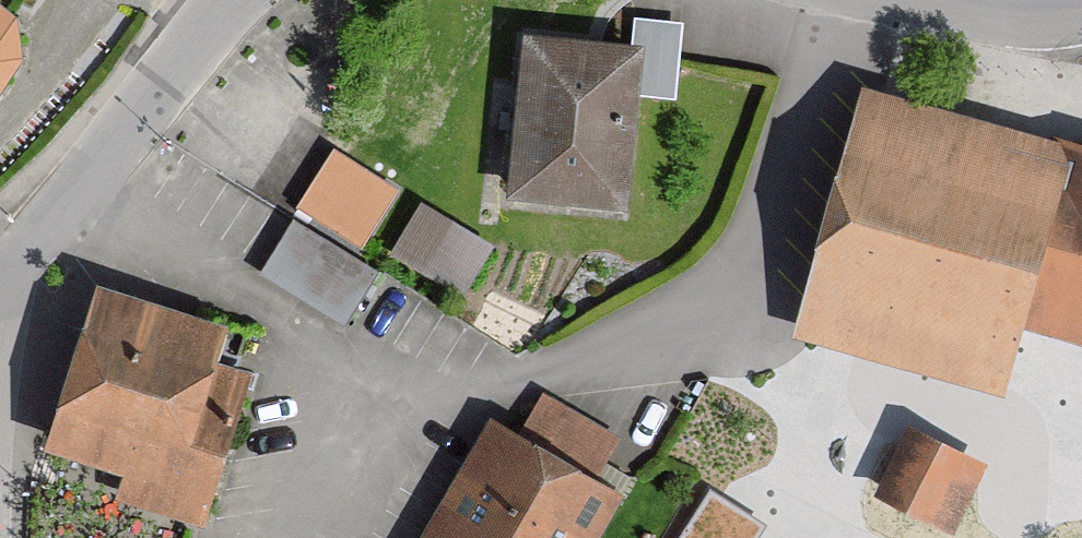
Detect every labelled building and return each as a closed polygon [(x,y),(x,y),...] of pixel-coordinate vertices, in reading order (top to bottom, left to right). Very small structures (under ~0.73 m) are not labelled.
[(20,59),(15,21),(0,10),(0,92),(20,59)] [(627,53),(503,46),(493,214),(617,221),(627,53)] [(848,89),(781,348),(999,404),(1026,299),(1081,314),(1081,132),(1074,129),(1069,146),(848,89)] [(422,194),(395,243),(468,283),(496,233),(422,194)] [(264,267),(352,310),(380,255),(292,212),(264,267)] [(191,446),(232,321),(94,281),(44,457),(125,476),(116,506),(205,531),(227,456),(191,446)] [(620,493),(483,415),(412,537),(595,537),(620,493)] [(984,462),(905,428),(871,506),(946,537),(951,537),(984,462)] [(710,497),(684,537),(748,537),(757,522),(710,497)]
